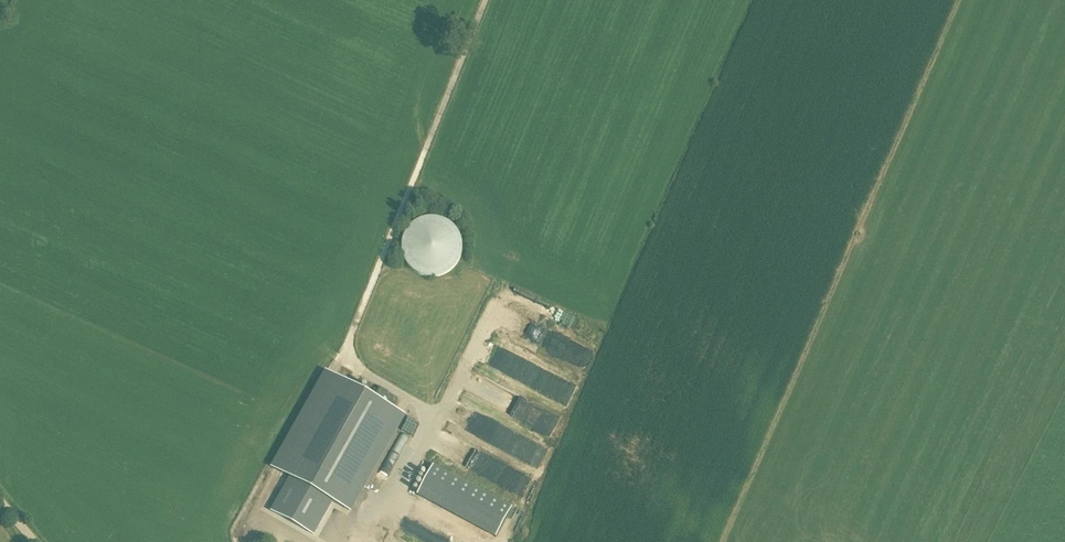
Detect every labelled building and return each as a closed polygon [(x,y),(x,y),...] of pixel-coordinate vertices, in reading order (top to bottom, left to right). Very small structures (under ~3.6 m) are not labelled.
[(403,257),(408,266),(416,272),(425,276),(435,277),(445,274),(453,269),(459,261),(462,252),(463,242),(460,232),(454,224),(445,219),(435,216),(425,217),(415,221),(408,228),(403,237),(401,248),(403,257)] [(576,318),(584,321),(587,310),(578,308),(576,318)] [(522,329),(549,342),(553,332),(546,329),(547,327),(527,317),(522,329)] [(596,321),(595,327),(605,330),(607,325),(596,321)] [(385,366),(383,372),(407,383),(410,378),(385,366)] [(296,496),(325,508),(333,510),(348,475),(311,460),(296,496)] [(512,506),(434,464),(418,495),(496,536),(512,506)] [(451,529),(444,534),(450,541),(461,541),(451,529)] [(317,530),(310,541),(339,541),(317,530)]
